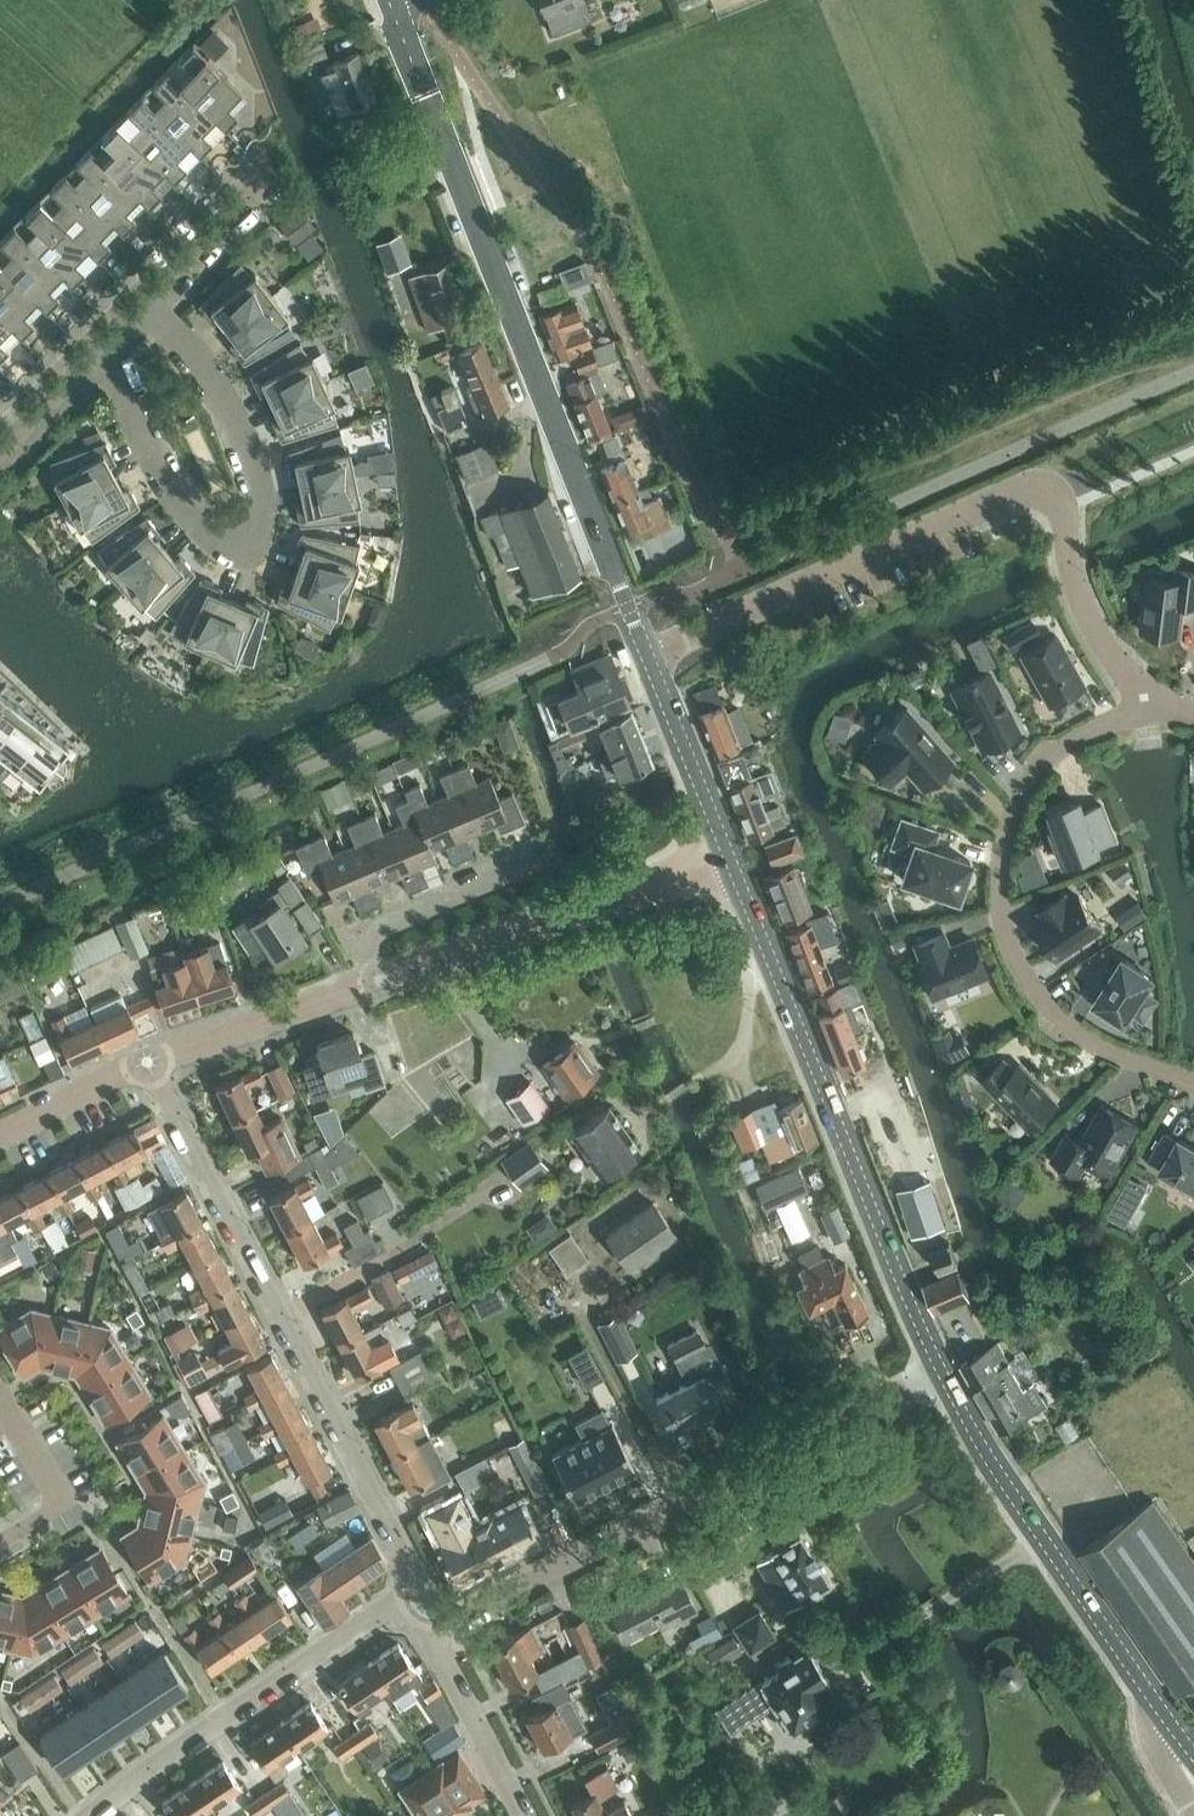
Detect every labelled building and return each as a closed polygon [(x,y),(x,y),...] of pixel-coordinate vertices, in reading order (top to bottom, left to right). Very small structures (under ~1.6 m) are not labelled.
[(546,15),(554,34),(591,19),(584,0),(539,0),(545,15),(546,15)] [(318,16),(296,23),(301,37),(322,30),(318,16)] [(218,60),(233,46),(217,30),(202,44),(218,60)] [(323,39),(301,47),(306,62),(328,55),(323,39)] [(193,46),(179,61),(190,73),(180,84),(179,84),(217,121),(216,122),(226,131),(239,118),(229,109),(243,94),(193,46)] [(372,110),(379,107),(376,99),(377,99),(360,53),(334,62),(337,68),(318,75),(326,96),(330,94),(338,113),(369,102),(372,110)] [(168,72),(153,88),(165,99),(154,110),(154,111),(191,147),(190,148),(200,157),(213,144),(203,135),(216,122),(217,121),(179,84),(180,84),(168,72)] [(128,114),(117,124),(129,136),(128,137),(165,173),(165,174),(175,183),(188,170),(179,160),(190,148),(191,147),(154,111),(154,110),(142,99),(128,114)] [(165,174),(165,173),(128,137),(129,136),(117,124),(102,140),(114,151),(103,162),(103,163),(140,199),(139,200),(149,209),(162,196),(152,187),(165,174)] [(91,150),(77,166),(88,177),(78,188),(77,189),(114,225),(114,226),(124,235),(137,222),(127,213),(139,200),(140,199),(103,163),(103,162),(91,150)] [(576,174),(581,183),(591,177),(586,168),(576,174)] [(114,226),(114,225),(77,189),(78,188),(66,176),(51,192),(63,203),(52,214),(52,215),(89,251),(88,252),(98,261),(111,248),(101,239),(114,226)] [(40,203),(26,218),(37,229),(26,240),(26,241),(63,277),(63,278),(73,288),(86,274),(76,265),(88,252),(89,251),(52,215),(52,214),(40,203)] [(302,205),(279,222),(294,242),(317,225),(302,205)] [(63,277),(26,241),(26,240),(15,229),(0,244),(12,255),(1,266),(1,267),(38,303),(37,304),(47,313),(60,300),(50,291),(63,278),(63,277)] [(137,235),(131,241),(140,249),(146,243),(137,235)] [(396,236),(377,242),(379,246),(386,269),(405,263),(396,236)] [(199,305),(213,323),(219,319),(227,329),(272,295),(255,273),(251,276),(240,265),(242,264),(241,262),(199,305)] [(449,263),(410,278),(429,330),(444,325),(450,340),(474,331),(449,263)] [(38,303),(1,267),(1,266),(0,265),(0,295),(1,294),(9,302),(0,311),(0,317),(12,329),(12,330),(22,340),(35,326),(25,317),(37,304),(38,303)] [(569,268),(559,272),(567,290),(577,286),(569,268)] [(564,294),(559,282),(536,292),(541,304),(564,294)] [(272,295),(227,329),(235,340),(230,345),(244,363),(295,334),(294,332),(292,333),(285,320),(289,317),(272,295)] [(540,316),(556,357),(591,343),(575,303),(540,316)] [(12,330),(12,329),(0,317),(0,342),(12,330)] [(579,373),(598,365),(618,357),(611,340),(572,356),(579,373)] [(300,342),(250,374),(260,395),(267,392),(272,404),(323,380),(312,355),(307,358),(299,344),(301,343),(300,342)] [(460,352),(474,386),(467,388),(472,401),(479,398),(486,415),(509,406),(483,343),(460,352)] [(9,352),(0,344),(0,362),(9,352)] [(625,427),(619,414),(606,420),(600,405),(596,394),(606,390),(599,370),(567,383),(578,413),(590,443),(612,434),(611,433),(625,427)] [(278,417),(271,420),(281,441),(338,423),(337,422),(334,422),(330,407),(335,405),(323,380),(272,404),(278,417)] [(455,385),(432,394),(447,432),(470,423),(455,385)] [(641,406),(619,414),(625,427),(646,419),(641,406)] [(58,477),(54,479),(67,503),(116,477),(110,465),(116,461),(105,441),(102,442),(98,431),(84,436),(88,447),(50,461),(50,463),(53,462),(58,477)] [(285,452),(290,475),(297,473),(300,487),(355,475),(352,462),(349,448),(345,450),(339,435),(341,434),(341,432),(285,452)] [(608,457),(622,452),(615,436),(602,441),(608,457)] [(489,441),(456,453),(466,481),(499,469),(489,441)] [(368,459),(352,462),(355,475),(373,471),(370,459),(368,459)] [(601,469),(613,500),(637,491),(625,460),(601,469)] [(303,500),(296,502),(300,524),(360,520),(360,519),(357,519),(356,503),(361,502),(355,475),(300,487),(303,500)] [(67,503),(79,527),(84,525),(93,538),(91,539),(92,541),(140,506),(129,485),(123,489),(116,477),(67,503)] [(671,526),(659,497),(643,504),(637,491),(613,500),(626,532),(640,526),(644,537),(671,526)] [(496,533),(503,552),(509,567),(521,563),(533,594),(580,576),(548,492),(482,517),(489,536),(496,533)] [(109,562),(105,565),(123,586),(166,549),(157,538),(162,534),(147,516),(97,548),(98,550),(100,548),(109,562)] [(301,556),(296,569),(349,588),(358,562),(354,561),(357,545),(359,546),(360,544),(302,532),(294,554),(301,556)] [(166,549),(123,586),(141,606),(145,603),(157,613),(155,615),(156,616),(195,572),(180,554),(175,559),(166,549)] [(1141,630),(1180,635),(1184,603),(1193,605),(1193,570),(1177,568),(1175,581),(1148,577),(1141,630)] [(335,612),(340,614),(349,588),(296,569),(291,582),(284,580),(277,602),(329,629),(330,627),(328,626),(335,612)] [(187,635),(185,640),(210,650),(232,598),(219,593),(222,586),(201,577),(170,628),(172,629),(173,627),(187,635)] [(232,598),(210,650),(235,661),(237,656),(252,661),(252,663),(253,663),(269,606),(247,597),(244,604),(232,598)] [(1012,649),(1039,634),(1032,620),(1004,635),(1012,649)] [(146,626),(138,637),(148,644),(156,633),(146,626)] [(301,635),(293,648),(311,658),(319,644),(301,635)] [(1056,635),(1022,655),(1049,705),(1084,685),(1056,635)] [(553,740),(558,738),(574,732),(571,725),(629,702),(611,655),(573,670),(581,689),(561,697),(558,689),(536,697),(553,740)] [(920,664),(905,671),(912,685),(926,678),(920,664)] [(989,671),(952,689),(983,750),(1019,731),(989,671)] [(714,756),(737,747),(753,740),(739,707),(724,713),(720,704),(722,704),(715,686),(693,695),(700,711),(697,713),(714,756)] [(20,708),(0,692),(0,733),(20,708)] [(907,769),(923,787),(954,760),(907,707),(876,734),(880,738),(863,752),(891,783),(907,769)] [(2,756),(13,764),(14,765),(44,727),(20,708),(0,733),(0,759),(2,756)] [(598,722),(609,749),(642,735),(632,709),(598,722)] [(833,711),(824,734),(843,741),(852,718),(833,711)] [(509,718),(494,723),(497,731),(506,735),(514,732),(509,718)] [(14,765),(13,764),(9,769),(22,779),(27,775),(39,784),(46,775),(50,776),(55,776),(59,775),(62,773),(65,775),(66,774),(63,771),(65,767),(65,763),(64,759),(62,755),(69,746),(44,727),(14,765)] [(474,734),(474,735),(474,736),(475,737),(475,738),(476,739),(476,740),(477,740),(477,741),(478,741),(479,741),(480,742),(481,742),(482,742),(483,742),(484,742),(484,741),(485,741),(486,741),(486,740),(487,740),(487,739),(488,739),(488,738),(489,737),(489,736),(489,735),(489,734),(489,733),(489,732),(488,731),(488,730),(487,730),(487,729),(486,729),(486,728),(485,728),(484,727),(483,727),(482,727),(481,727),(480,727),(479,727),(478,728),(477,728),(477,729),(476,729),(476,730),(475,731),(475,732),(474,733),(474,734)] [(574,732),(558,738),(562,748),(587,738),(584,728),(574,732)] [(653,761),(642,735),(609,749),(620,775),(653,761)] [(64,753),(71,758),(76,752),(69,747),(64,753)] [(748,841),(772,831),(787,825),(778,804),(770,807),(764,791),(756,794),(740,752),(716,761),(748,841)] [(394,761),(393,762),(398,774),(404,771),(399,759),(394,761)] [(454,768),(480,830),(496,823),(500,831),(524,821),(512,792),(499,797),(490,776),(476,782),(468,762),(454,768)] [(385,765),(370,771),(371,773),(375,783),(390,777),(385,765)] [(437,798),(462,858),(472,854),(465,837),(480,830),(454,768),(439,774),(447,794),(437,798)] [(366,776),(351,782),(355,792),(370,786),(366,776)] [(611,776),(581,789),(587,805),(617,793),(611,776)] [(344,780),(320,790),(321,794),(327,808),(352,797),(346,783),(344,780)] [(409,798),(431,851),(446,845),(453,862),(462,858),(437,798),(427,802),(419,783),(405,789),(409,798)] [(393,827),(418,886),(428,882),(421,866),(435,860),(431,851),(409,798),(394,805),(402,823),(393,827)] [(1053,830),(1066,864),(1099,852),(1097,846),(1115,839),(1101,804),(1083,811),(1080,802),(1051,813),(1057,828),(1053,830)] [(361,819),(387,880),(402,874),(409,890),(418,886),(393,827),(383,831),(375,813),(361,819)] [(344,847),(369,907),(380,902),(373,886),(387,880),(361,819),(346,825),(354,843),(344,847)] [(912,851),(902,879),(920,885),(924,891),(933,894),(939,892),(957,898),(970,861),(931,847),(937,831),(902,819),(894,845),(912,851)] [(360,911),(369,907),(344,847),(332,853),(324,834),(295,846),(307,874),(321,868),(335,902),(353,894),(360,911)] [(795,834),(765,845),(772,863),(801,853),(795,834)] [(279,857),(271,863),(279,874),(287,869),(279,857)] [(1124,862),(1112,871),(1119,882),(1132,874),(1124,862)] [(763,879),(779,921),(810,910),(794,867),(763,879)] [(234,924),(252,950),(266,940),(277,956),(302,939),(282,908),(303,895),(290,875),(277,883),(280,888),(266,897),(265,905),(269,911),(257,918),(252,911),(234,924)] [(168,901),(172,914),(191,908),(194,917),(218,909),(211,887),(186,895),(168,901)] [(1045,918),(1035,925),(1057,958),(1101,929),(1079,896),(1071,901),(1065,893),(1040,910),(1045,918)] [(873,904),(872,904),(880,925),(881,924),(893,920),(896,918),(888,898),(884,899),(873,904)] [(1138,900),(1131,905),(1140,919),(1147,914),(1138,900)] [(126,943),(133,957),(150,949),(135,916),(119,923),(127,942),(126,943)] [(808,992),(831,983),(808,925),(785,934),(808,992)] [(62,950),(68,964),(72,973),(124,948),(113,926),(62,950)] [(917,961),(932,997),(987,975),(972,939),(953,946),(948,944),(943,932),(914,943),(921,960),(917,961)] [(208,948),(185,955),(186,958),(199,997),(234,986),(226,962),(225,962),(220,945),(208,948)] [(40,977),(68,964),(62,950),(34,964),(40,977)] [(162,963),(150,967),(157,991),(155,992),(160,1003),(161,1002),(163,1009),(199,997),(186,958),(163,965),(162,963)] [(1114,974),(1101,966),(1085,990),(1098,998),(1095,1002),(1109,1010),(1107,1013),(1108,1014),(1117,1019),(1118,1017),(1125,1021),(1131,1011),(1143,1019),(1156,1000),(1143,992),(1153,977),(1123,958),(1114,974)] [(851,962),(834,969),(840,983),(857,976),(851,962)] [(864,1065),(842,1009),(863,1000),(855,982),(816,997),(823,1015),(818,1017),(840,1074),(864,1065)] [(121,993),(89,1008),(95,1020),(93,1020),(104,1045),(139,1028),(132,1015),(149,1008),(144,997),(127,1005),(121,993)] [(70,1060),(104,1045),(93,1020),(71,1031),(63,1013),(51,1019),(70,1060)] [(328,1078),(359,1068),(366,1089),(387,1083),(376,1050),(361,1055),(353,1031),(315,1044),(322,1062),(304,1068),(314,1097),(332,1091),(328,1078)] [(40,1063),(56,1056),(45,1035),(30,1042),(40,1063)] [(564,1095),(597,1072),(576,1042),(543,1066),(564,1095)] [(2,1095),(3,1095),(6,1102),(21,1095),(18,1088),(19,1087),(14,1076),(4,1054),(0,1056),(0,1097),(2,1096),(2,1095)] [(1003,1059),(983,1079),(1031,1129),(1057,1104),(1019,1065),(1014,1070),(1003,1059)] [(283,1063),(269,1070),(282,1097),(296,1091),(283,1063)] [(218,1086),(234,1120),(257,1108),(247,1087),(264,1079),(259,1067),(242,1075),(242,1074),(218,1086)] [(957,1078),(947,1081),(951,1094),(961,1090),(968,1088),(964,1076),(957,1078)] [(549,1107),(531,1082),(508,1098),(525,1124),(549,1107)] [(750,1111),(729,1119),(741,1147),(765,1137),(770,1136),(778,1156),(794,1150),(817,1140),(813,1130),(801,1100),(777,1109),(774,1101),(754,1109),(750,1111)] [(1052,1160),(1074,1172),(1082,1170),(1088,1160),(1110,1172),(1137,1125),(1103,1106),(1082,1142),(1067,1133),(1052,1160)] [(602,1175),(639,1149),(610,1107),(573,1133),(602,1175)] [(258,1149),(268,1171),(283,1164),(299,1157),(280,1117),(265,1124),(257,1108),(234,1120),(250,1153),(258,1149)] [(117,1167),(123,1164),(129,1175),(142,1168),(136,1156),(145,1151),(145,1150),(160,1142),(155,1132),(140,1140),(134,1129),(105,1144),(117,1167)] [(1150,1159),(1163,1166),(1161,1169),(1179,1179),(1178,1184),(1180,1189),(1184,1192),(1189,1192),(1193,1188),(1193,1148),(1179,1139),(1177,1141),(1165,1134),(1150,1159)] [(885,1146),(892,1165),(884,1168),(890,1186),(898,1183),(921,1176),(909,1138),(885,1146)] [(520,1185),(547,1166),(530,1143),(503,1161),(520,1185)] [(89,1181),(94,1179),(111,1169),(119,1185),(115,1187),(126,1208),(136,1203),(125,1182),(130,1179),(129,1175),(123,1164),(117,1167),(105,1144),(77,1158),(89,1181)] [(324,1145),(299,1157),(283,1164),(290,1178),(317,1166),(326,1185),(339,1179),(324,1145)] [(60,1196),(66,1193),(83,1184),(90,1199),(101,1193),(94,1179),(89,1181),(77,1158),(48,1173),(60,1196)] [(32,1212),(37,1209),(56,1199),(63,1213),(74,1208),(66,1193),(60,1196),(48,1173),(19,1188),(32,1212)] [(125,1182),(136,1203),(164,1188),(157,1176),(142,1183),(138,1175),(130,1179),(125,1182)] [(269,1199),(286,1231),(311,1218),(300,1196),(314,1189),(309,1179),(269,1199)] [(9,1223),(26,1214),(34,1229),(45,1223),(37,1209),(32,1212),(19,1188),(0,1198),(0,1220),(3,1226),(9,1223)] [(158,1233),(163,1243),(202,1222),(186,1191),(162,1204),(173,1225),(158,1233)] [(630,1267),(675,1235),(653,1203),(607,1235),(630,1267)] [(1113,1205),(1107,1214),(1124,1224),(1130,1215),(1113,1205)] [(92,1214),(75,1223),(82,1236),(99,1227),(92,1214)] [(322,1240),(311,1218),(286,1231),(302,1264),(341,1244),(336,1233),(322,1240)] [(355,1244),(346,1249),(354,1264),(381,1250),(370,1229),(365,1231),(358,1219),(345,1226),(355,1244)] [(9,1223),(3,1226),(0,1220),(0,1232),(6,1244),(17,1238),(9,1223)] [(182,1243),(194,1265),(218,1252),(202,1222),(163,1243),(167,1251),(182,1243)] [(534,1224),(528,1229),(537,1242),(548,1235),(542,1226),(534,1224)] [(759,1245),(767,1267),(770,1266),(775,1278),(790,1272),(785,1259),(784,1260),(775,1238),(771,1239),(767,1230),(761,1233),(765,1243),(759,1245)] [(550,1250),(567,1274),(589,1260),(571,1235),(550,1250)] [(138,1238),(121,1247),(125,1253),(127,1258),(128,1260),(145,1250),(138,1238)] [(29,1240),(17,1247),(24,1260),(36,1254),(29,1240)] [(863,1320),(865,1313),(868,1311),(846,1263),(836,1267),(830,1255),(824,1258),(816,1242),(796,1252),(803,1268),(798,1270),(804,1282),(797,1286),(808,1310),(823,1303),(831,1321),(843,1316),(845,1322),(848,1321),(856,1324),(863,1320)] [(393,1259),(400,1273),(430,1258),(423,1244),(393,1259)] [(939,1272),(958,1265),(950,1244),(930,1252),(939,1272)] [(80,1246),(76,1262),(93,1266),(96,1249),(80,1246)] [(2,1254),(0,1255),(0,1272),(22,1261),(15,1247),(2,1254)] [(190,1294),(195,1303),(234,1282),(218,1252),(194,1265),(205,1286),(190,1294)] [(134,1258),(123,1264),(138,1292),(149,1286),(134,1258)] [(53,1260),(44,1266),(51,1277),(60,1271),(53,1260)] [(405,1296),(391,1269),(372,1279),(386,1306),(405,1296)] [(934,1312),(970,1297),(958,1270),(922,1286),(934,1312)] [(214,1304),(226,1325),(250,1313),(234,1282),(195,1303),(199,1312),(214,1304)] [(323,1310),(340,1343),(364,1330),(353,1309),(374,1298),(368,1287),(323,1310)] [(169,1300),(153,1308),(159,1320),(176,1311),(169,1300)] [(453,1301),(439,1308),(443,1316),(451,1319),(459,1314),(453,1301)] [(411,1306),(398,1313),(404,1324),(417,1318),(411,1306)] [(127,1314),(134,1327),(144,1321),(137,1308),(127,1314)] [(105,1421),(150,1393),(111,1328),(32,1309),(0,1329),(0,1333),(26,1375),(41,1367),(76,1375),(105,1421)] [(226,1325),(233,1340),(218,1348),(227,1365),(267,1344),(250,1313),(226,1325)] [(618,1359),(636,1350),(618,1315),(600,1324),(618,1359)] [(190,1322),(165,1334),(173,1351),(198,1339),(190,1322)] [(376,1352),(364,1330),(340,1343),(358,1376),(402,1353),(396,1342),(376,1352)] [(669,1345),(679,1364),(682,1363),(691,1380),(656,1398),(672,1429),(720,1404),(714,1394),(732,1385),(708,1337),(702,1340),(697,1330),(669,1345)] [(999,1431),(1001,1430),(1044,1404),(1032,1382),(1023,1387),(997,1343),(960,1364),(999,1431)] [(155,1344),(145,1350),(149,1356),(157,1358),(162,1354),(155,1344)] [(571,1356),(586,1385),(603,1376),(588,1347),(571,1356)] [(218,1348),(200,1357),(209,1374),(227,1365),(218,1348)] [(177,1359),(191,1384),(209,1374),(200,1357),(196,1349),(177,1359)] [(391,1367),(399,1382),(428,1367),(421,1352),(391,1367)] [(250,1408),(265,1400),(263,1395),(286,1383),(271,1354),(248,1367),(260,1390),(245,1398),(250,1408)] [(399,1382),(406,1396),(436,1382),(428,1367),(399,1382)] [(266,1437),(280,1429),(277,1424),(301,1411),(286,1383),(263,1395),(265,1400),(275,1418),(260,1426),(266,1437)] [(224,1414),(209,1386),(195,1393),(210,1421),(224,1414)] [(375,1422),(379,1430),(392,1455),(430,1436),(413,1402),(375,1422)] [(552,1455),(576,1500),(636,1469),(612,1423),(610,1425),(602,1410),(581,1422),(588,1436),(552,1455)] [(280,1465),(295,1457),(291,1451),(315,1438),(301,1411),(277,1424),(280,1429),(289,1446),(274,1454),(280,1465)] [(124,1535),(140,1561),(152,1580),(186,1560),(205,1481),(165,1416),(119,1444),(147,1490),(139,1526),(124,1535)] [(223,1453),(234,1447),(236,1446),(225,1426),(212,1433),(223,1453)] [(431,1437),(430,1436),(392,1455),(410,1488),(411,1488),(419,1503),(452,1487),(443,1469),(433,1474),(417,1444),(431,1437)] [(332,1469),(315,1438),(291,1451),(295,1457),(315,1496),(326,1491),(318,1476),(332,1469)] [(223,1453),(232,1470),(243,1464),(234,1447),(223,1453)] [(535,1495),(549,1488),(534,1458),(521,1465),(535,1495)] [(485,1461),(458,1475),(467,1492),(494,1477),(485,1461)] [(293,1484),(254,1504),(266,1526),(293,1512),(286,1499),(298,1493),(293,1484)] [(227,1510),(240,1503),(233,1490),(220,1497),(227,1510)] [(328,1526),(361,1509),(351,1490),(318,1507),(328,1526)] [(458,1583),(495,1564),(475,1526),(460,1496),(425,1513),(441,1544),(439,1545),(458,1583)] [(1153,1500),(1078,1554),(1179,1695),(1184,1691),(1193,1706),(1193,1557),(1153,1500)] [(475,1526),(495,1564),(540,1541),(521,1503),(475,1526)] [(235,1532),(238,1519),(227,1516),(224,1529),(235,1532)] [(334,1561),(299,1586),(324,1623),(348,1607),(340,1595),(352,1587),(388,1563),(370,1536),(334,1561)] [(800,1536),(757,1562),(786,1610),(830,1583),(800,1536)] [(232,1548),(223,1546),(221,1555),(230,1558),(232,1548)] [(117,1575),(101,1550),(23,1597),(0,1591),(0,1646),(33,1654),(129,1595),(117,1575)] [(227,1578),(232,1585),(258,1568),(251,1556),(224,1574),(227,1578)] [(232,1585),(227,1578),(215,1585),(220,1593),(232,1585)] [(679,1621),(697,1612),(681,1582),(665,1590),(661,1582),(609,1608),(626,1640),(675,1615),(679,1621)] [(235,1600),(245,1614),(249,1611),(265,1634),(292,1616),(277,1593),(254,1608),(245,1594),(235,1600)] [(171,1614),(182,1631),(188,1626),(177,1610),(171,1614)] [(750,1652),(776,1636),(759,1610),(733,1626),(750,1652)] [(208,1618),(218,1632),(222,1629),(237,1652),(265,1634),(249,1611),(245,1614),(228,1625),(219,1611),(208,1618)] [(711,1614),(696,1622),(701,1632),(707,1642),(722,1634),(711,1614)] [(588,1667),(603,1660),(584,1618),(569,1625),(588,1667)] [(120,1631),(128,1644),(145,1633),(137,1620),(120,1631)] [(530,1658),(543,1651),(530,1627),(490,1647),(510,1688),(538,1674),(530,1658)] [(211,1669),(237,1652),(222,1629),(218,1632),(204,1641),(195,1628),(184,1635),(195,1651),(198,1649),(211,1669)] [(111,1655),(128,1644),(120,1631),(103,1642),(111,1655)] [(735,1636),(707,1653),(715,1667),(743,1651),(735,1636)] [(399,1644),(368,1664),(385,1689),(391,1698),(422,1678),(415,1668),(399,1644)] [(79,1658),(88,1672),(104,1660),(95,1647),(79,1658)] [(778,1670),(729,1702),(728,1699),(715,1708),(731,1731),(773,1704),(779,1714),(774,1718),(782,1730),(787,1727),(789,1730),(835,1699),(826,1685),(823,1688),(821,1684),(827,1680),(808,1651),(790,1662),(787,1656),(774,1665),(778,1670)] [(145,1669),(165,1700),(187,1686),(166,1655),(145,1669)] [(1008,1682),(1019,1684),(1028,1679),(1031,1668),(1025,1659),(1015,1656),(1005,1662),(1003,1672),(1008,1682)] [(72,1683),(88,1672),(79,1658),(63,1669),(72,1683)] [(368,1664),(338,1685),(361,1718),(374,1709),(368,1700),(385,1689),(368,1664)] [(124,1682),(145,1714),(165,1700),(145,1669),(124,1682)] [(39,1686),(47,1699),(63,1688),(55,1675),(39,1686)] [(14,1679),(4,1677),(2,1687),(11,1689),(14,1679)] [(434,1679),(421,1688),(429,1700),(443,1691),(434,1679)] [(540,1711),(527,1718),(543,1750),(587,1727),(562,1680),(532,1696),(540,1711)] [(104,1696),(125,1727),(145,1714),(124,1682),(104,1696)] [(31,1710),(47,1699),(39,1686),(22,1697),(31,1710)] [(84,1709),(104,1741),(125,1727),(104,1696),(84,1709)] [(281,1723),(297,1748),(328,1727),(311,1703),(281,1723)] [(63,1723),(84,1754),(104,1741),(84,1709),(63,1723)] [(598,1749),(630,1733),(621,1717),(590,1734),(598,1749)] [(450,1720),(424,1738),(437,1758),(464,1739),(450,1720)] [(371,1721),(351,1734),(360,1747),(380,1734),(371,1721)] [(63,1768),(84,1754),(63,1723),(42,1737),(63,1768)] [(250,1743),(267,1768),(275,1779),(289,1770),(281,1758),(297,1748),(281,1723),(250,1743)] [(343,1758),(360,1747),(351,1734),(335,1745),(343,1758)] [(376,1739),(365,1746),(375,1763),(387,1756),(376,1739)] [(632,1739),(621,1745),(629,1760),(640,1754),(632,1739)] [(21,1780),(37,1769),(19,1743),(3,1755),(21,1780)] [(400,1789),(418,1815),(456,1815),(472,1805),(472,1804),(487,1794),(458,1751),(443,1762),(442,1761),(400,1789)] [(193,1782),(210,1807),(241,1787),(223,1761),(193,1782)] [(624,1798),(603,1809),(598,1800),(620,1788),(608,1766),(585,1779),(593,1794),(571,1805),(577,1815),(633,1815),(624,1798)] [(1079,1783),(1081,1785),(1083,1786),(1086,1786),(1089,1785),(1091,1783),(1092,1780),(1092,1777),(1091,1775),(1089,1772),(1087,1771),(1084,1771),(1081,1772),(1079,1774),(1077,1777),(1077,1780),(1079,1783)] [(263,1791),(272,1805),(273,1805),(281,1815),(308,1815),(283,1777),(263,1791)] [(210,1807),(193,1782),(162,1802),(172,1815),(197,1815),(210,1807)] [(272,1805),(263,1791),(245,1802),(254,1815),(256,1815),(272,1805)] [(839,1792),(827,1800),(835,1813),(848,1805),(839,1792)] [(666,1813),(668,1815),(687,1815),(681,1806),(666,1813)]
